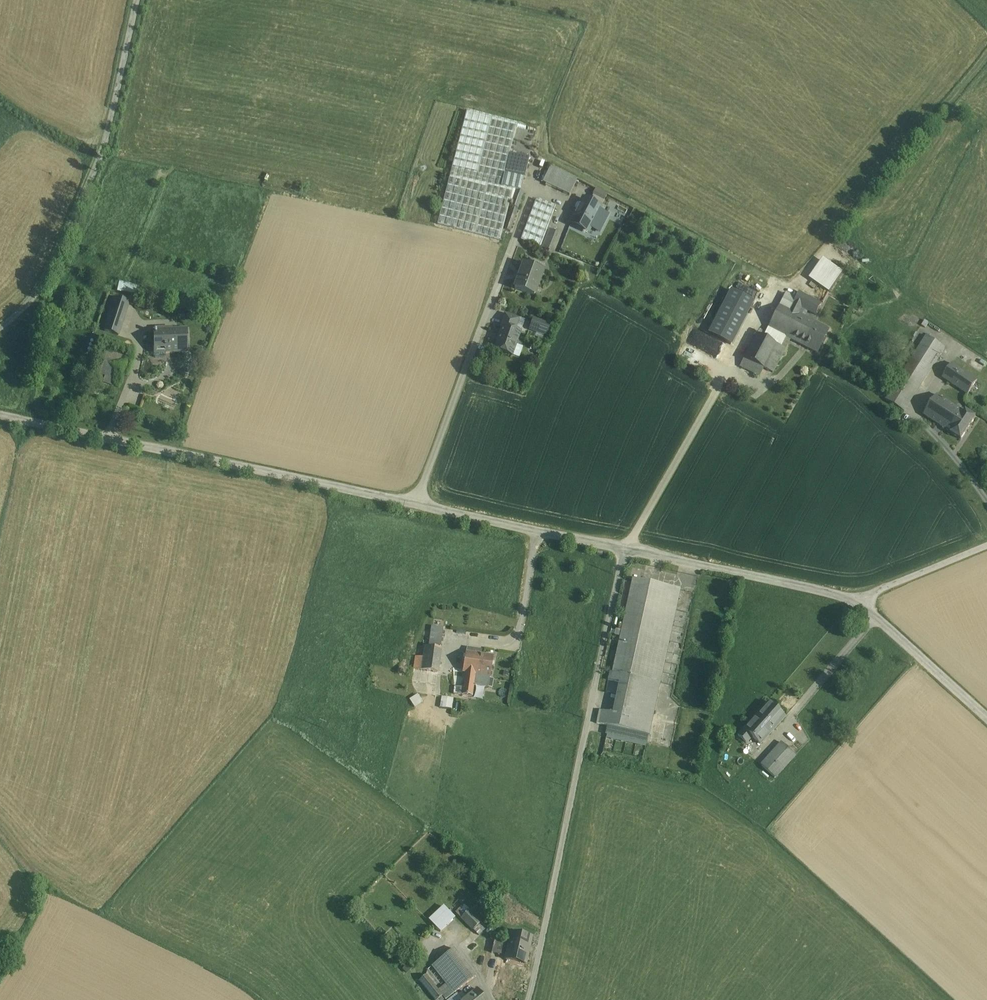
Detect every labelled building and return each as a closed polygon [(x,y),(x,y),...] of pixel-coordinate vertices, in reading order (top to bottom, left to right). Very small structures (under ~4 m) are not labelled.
[(523,180),(528,158),(511,154),(506,175),(506,176),(523,180)] [(577,179),(550,167),(543,183),(570,196),(577,179)] [(590,202),(600,208),(607,195),(596,190),(590,202)] [(590,202),(583,199),(571,221),(589,230),(591,225),(599,210),(600,208),(590,202)] [(556,208),(536,200),(521,240),(540,248),(556,208)] [(608,215),(599,210),(591,225),(601,230),(608,215)] [(549,230),(542,248),(550,251),(558,233),(549,230)] [(824,262),(822,260),(809,278),(810,279),(830,293),(843,275),(824,262)] [(543,271),(524,264),(523,265),(525,266),(520,279),(519,278),(515,289),(534,296),(534,295),(532,295),(536,286),(538,286),(543,271)] [(147,288),(119,282),(117,291),(146,297),(147,288)] [(749,282),(726,325),(722,323),(715,336),(730,344),(757,293),(759,288),(749,282)] [(822,304),(798,292),(789,310),(796,314),(801,316),(802,315),(805,316),(808,311),(816,315),(822,304)] [(129,303),(114,298),(108,318),(109,318),(123,322),(129,303)] [(789,310),(779,306),(769,327),(763,338),(756,334),(740,366),(760,376),(764,368),(772,373),(785,349),(790,338),(786,336),(796,314),(789,310)] [(828,330),(805,317),(805,316),(802,315),(801,316),(796,314),(786,336),(790,338),(817,352),(828,330)] [(518,320),(505,315),(501,327),(503,328),(495,349),(512,355),(520,333),(514,331),(518,320)] [(123,322),(109,318),(105,332),(119,336),(123,323),(123,322)] [(549,325),(534,320),(531,330),(546,335),(549,325)] [(186,331),(154,333),(155,348),(153,348),(154,357),(155,359),(165,358),(166,357),(166,353),(187,352),(186,331)] [(945,348),(927,336),(886,400),(904,411),(945,348)] [(708,355),(727,362),(732,348),(713,341),(708,355)] [(130,355),(107,347),(105,354),(128,362),(130,355)] [(128,362),(105,354),(98,374),(105,376),(121,382),(128,362)] [(977,380),(952,364),(943,378),(968,395),(977,380)] [(121,382),(105,376),(103,382),(119,387),(121,382)] [(965,412),(938,395),(924,416),(951,433),(961,440),(976,417),(966,411),(965,412)] [(633,578),(612,672),(610,672),(608,680),(619,683),(622,683),(644,581),(633,578)] [(680,589),(644,581),(622,683),(619,683),(613,713),(607,712),(605,725),(607,726),(648,735),(680,590),(680,589)] [(443,628),(432,627),(429,647),(440,649),(443,628)] [(429,647),(425,647),(423,657),(421,670),(437,673),(441,649),(440,649),(429,647)] [(482,650),(476,649),(475,653),(466,652),(463,673),(465,673),(463,688),(462,695),(472,697),(474,685),(488,687),(493,656),(481,654),(482,650)] [(423,657),(416,656),(414,669),(421,670),(423,657)] [(463,688),(455,687),(454,694),(462,695),(463,688)] [(419,694),(410,700),(415,709),(424,703),(419,694)] [(442,697),(440,708),(452,710),(453,699),(442,697)] [(787,718),(771,703),(740,737),(748,744),(754,738),(763,746),(787,718)] [(607,712),(599,711),(596,723),(605,725),(607,712)] [(648,735),(607,726),(606,734),(647,743),(648,735)] [(792,760),(780,748),(763,766),(777,779),(793,761),(792,760)] [(444,903),(428,920),(434,927),(442,935),(458,918),(450,909),(444,903)] [(481,922),(464,905),(461,909),(456,913),(473,931),(481,922)] [(481,922),(473,931),(479,936),(487,927),(481,922)] [(531,937),(511,933),(509,943),(506,956),(506,960),(525,964),(531,937)] [(509,943),(494,940),(492,953),(506,956),(509,943)] [(476,977),(454,949),(432,966),(432,967),(432,966),(446,984),(454,993),(453,993),(454,994),(476,977)] [(426,975),(419,981),(434,999),(445,999),(442,996),(443,996),(438,990),(426,975)] [(438,990),(443,996),(442,996),(445,999),(446,999),(454,994),(453,993),(454,993),(446,984),(438,990)] [(477,990),(464,999),(485,999),(477,990)]
